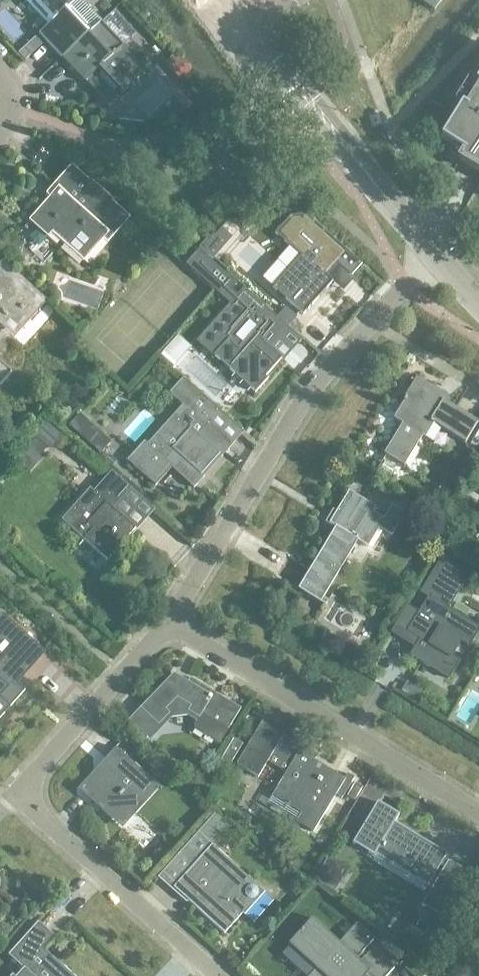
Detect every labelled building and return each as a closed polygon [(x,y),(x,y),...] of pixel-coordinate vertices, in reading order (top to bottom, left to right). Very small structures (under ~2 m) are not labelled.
[(61,59),(101,22),(81,0),(31,0),(51,22),(38,34),(61,59)] [(419,3),(434,13),(444,0),(421,0),(419,3)] [(134,36),(111,12),(101,22),(61,59),(85,84),(98,72),(120,95),(147,70),(124,46),(134,36)] [(477,80),(470,76),(461,90),(458,88),(451,99),(461,105),(441,138),(454,145),(447,156),(458,162),(460,159),(478,170),(478,76),(477,80)] [(131,218),(72,166),(46,196),(50,200),(29,223),(47,238),(52,233),(85,262),(103,242),(107,245),(131,218)] [(362,265),(306,215),(290,216),(275,234),(300,257),(273,288),(303,315),(332,282),(327,278),(338,265),(351,277),(362,265)] [(248,244),(238,256),(262,277),(272,265),(248,244)] [(205,254),(190,270),(214,292),(229,306),(199,341),(209,351),(232,371),(256,393),(265,382),(263,380),(282,359),(260,339),(278,319),(259,302),(244,290),(205,254)] [(47,302),(4,263),(0,267),(0,309),(22,329),(47,302)] [(299,336),(310,324),(298,313),(287,325),(299,336)] [(144,443),(128,461),(154,485),(170,467),(194,489),(205,478),(203,476),(221,455),(220,454),(227,445),(228,446),(230,444),(230,443),(237,435),(240,437),(243,433),(184,380),(171,394),(188,409),(180,418),(177,415),(148,447),(144,443)] [(384,455),(402,466),(405,468),(423,438),(426,440),(435,426),(465,444),(477,423),(444,403),(447,399),(416,380),(392,419),(402,425),(384,455)] [(80,415),(68,426),(100,456),(111,445),(80,415)] [(49,452),(62,438),(46,423),(33,437),(49,452)] [(118,551),(137,530),(114,509),(132,489),(113,471),(94,492),(91,489),(63,520),(86,541),(95,530),(118,551)] [(391,537),(402,519),(405,514),(392,506),(384,520),(374,514),(377,508),(349,492),(329,524),(336,529),(299,591),(321,604),(359,542),(368,547),(379,529),(391,537)] [(391,632),(416,648),(411,657),(448,679),(458,663),(452,659),(462,642),(469,646),(478,629),(478,628),(448,609),(469,575),(441,558),(420,594),(428,599),(420,613),(407,606),(391,632)] [(10,709),(26,691),(19,685),(46,654),(25,635),(5,617),(4,618),(0,622),(0,720),(10,709)] [(175,673),(142,708),(129,721),(150,742),(172,719),(187,717),(196,723),(194,726),(195,730),(219,746),(242,709),(192,677),(189,682),(175,673)] [(318,757),(283,736),(262,723),(237,765),(258,778),(268,763),(286,774),(272,797),(301,815),(296,824),(312,834),(336,796),(342,799),(355,779),(348,775),(345,780),(315,761),(318,757)] [(123,823),(157,784),(117,748),(108,759),(110,760),(83,790),(105,810),(107,808),(123,823)] [(376,854),(402,870),(429,887),(448,856),(396,824),(400,817),(378,804),(351,847),(372,860),(376,854)] [(346,869),(355,854),(340,845),(331,860),(346,869)] [(226,935),(236,923),(225,913),(229,908),(213,895),(237,867),(213,846),(176,888),(191,901),(189,903),(226,935)] [(449,863),(423,906),(446,920),(472,877),(449,863)] [(399,968),(402,965),(396,960),(396,959),(385,949),(372,963),(325,920),(304,943),(330,967),(322,975),(395,975),(400,970),(399,968)] [(45,951),(56,939),(38,922),(8,956),(24,971),(20,975),(73,975),(45,951)]
